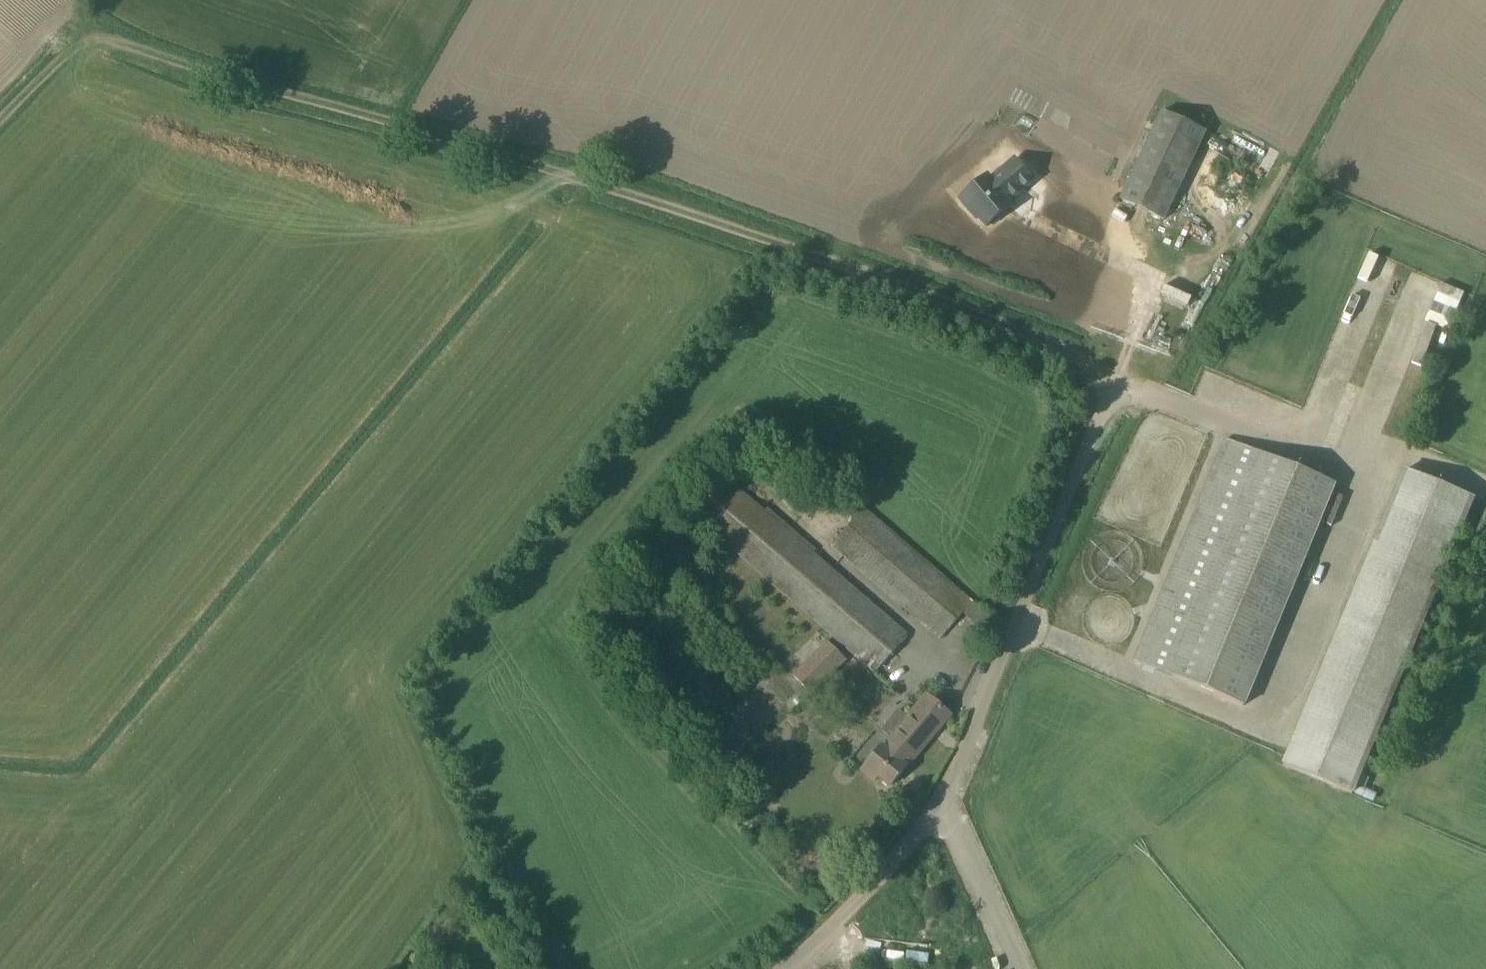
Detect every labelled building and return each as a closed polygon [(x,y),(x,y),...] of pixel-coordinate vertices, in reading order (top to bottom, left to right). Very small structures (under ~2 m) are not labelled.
[(1206,131),(1162,110),(1120,199),(1164,220),(1206,131)] [(1008,202),(1033,181),(1015,159),(990,180),(987,176),(960,199),(977,219),(979,217),(987,227),(990,224),(992,226),(1001,218),(999,216),(1012,206),(1008,202)] [(1400,289),(1382,344),(1404,351),(1412,325),(1412,395),(1415,386),(1415,326),(1423,303),(1423,299),(1413,296),(1422,269),(1422,266),(1411,263),(1411,292),(1400,289)] [(1243,706),(1334,484),(1226,439),(1135,661),(1243,706)] [(1405,469),(1286,760),(1283,765),(1352,794),(1474,498),(1405,469)] [(876,673),(907,636),(725,479),(694,516),(876,673)] [(941,639),(972,602),(863,508),(832,545),(941,639)] [(811,693),(845,659),(828,642),(794,676),(811,693)] [(879,776),(891,786),(951,714),(927,695),(908,718),(899,710),(882,730),(891,738),(884,747),(882,746),(862,770),(875,780),(879,776)]
